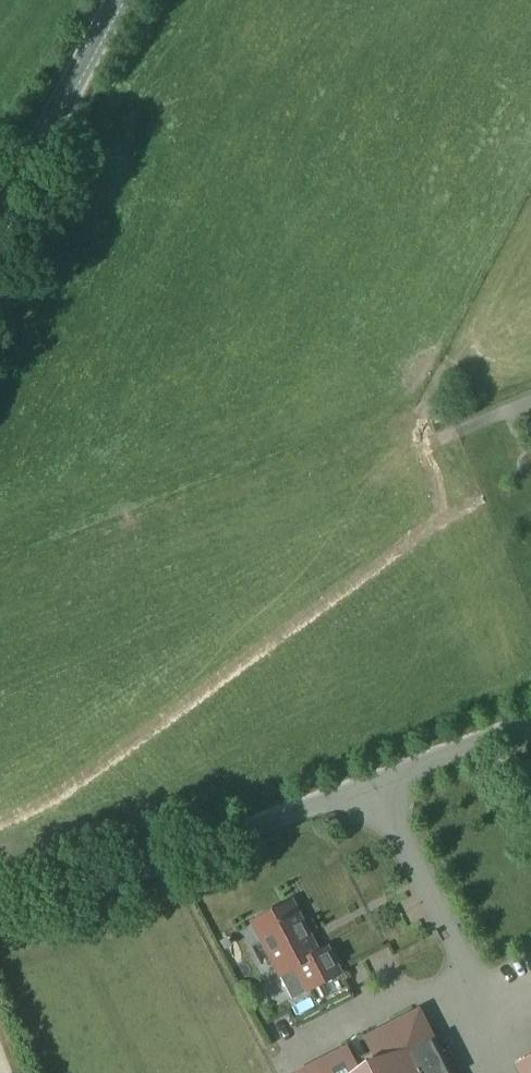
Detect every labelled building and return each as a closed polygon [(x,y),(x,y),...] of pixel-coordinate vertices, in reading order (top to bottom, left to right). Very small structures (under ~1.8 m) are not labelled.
[(305,940),(309,938),(291,903),(274,912),(272,907),(255,916),(257,920),(253,923),(292,999),(339,974),(327,950),(313,957),(305,940)] [(416,1017),(394,1028),(406,1051),(362,1072),(445,1072),(416,1017)]
